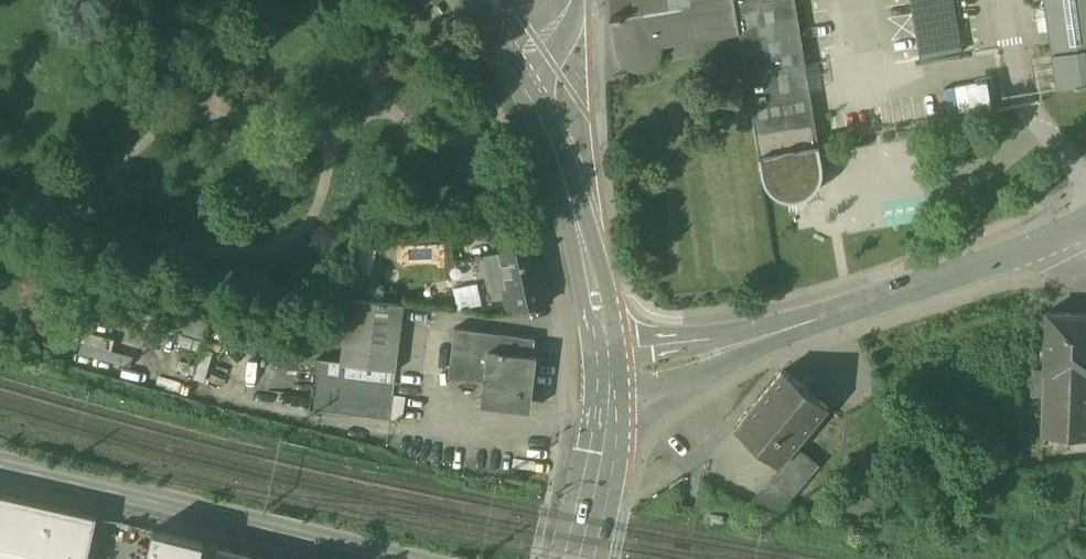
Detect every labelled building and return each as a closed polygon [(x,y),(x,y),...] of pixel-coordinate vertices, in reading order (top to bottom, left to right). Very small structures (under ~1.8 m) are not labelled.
[(636,13),(611,17),(612,21),(618,20),(622,48),(623,53),(626,58),(629,62),(633,66),(639,67),(646,66),(652,61),(656,56),(658,50),(657,44),(740,31),(760,157),(819,147),(810,91),(829,88),(828,80),(827,73),(808,76),(795,0),(633,0),(636,13)] [(921,61),(959,54),(958,53),(955,31),(950,0),(911,0),(921,61)] [(1041,5),(1046,7),(1054,68),(1057,84),(1085,79),(1085,0),(1043,0),(1041,5)] [(967,29),(955,31),(958,53),(971,51),(967,29)] [(819,147),(760,157),(759,157),(763,177),(765,185),(771,192),(779,198),(784,199),(788,201),(790,201),(798,200),(805,198),(806,198),(808,197),(815,192),(820,184),(823,174),(823,165),(820,146),(819,147)] [(530,246),(486,256),(493,290),(504,287),(509,310),(551,301),(544,267),(535,269),(530,246)] [(404,305),(349,299),(341,365),(316,361),(310,411),(388,422),(404,305)] [(1050,310),(1047,368),(1085,370),(1085,313),(1050,310)] [(534,337),(454,328),(449,376),(485,381),(481,402),(526,402),(534,337)] [(1036,368),(1035,383),(1046,383),(1044,435),(1085,437),(1085,370),(1047,368),(1036,368)] [(784,370),(735,429),(780,467),(796,447),(828,408),(784,370)] [(796,447),(780,467),(784,470),(751,509),(778,514),(818,466),(796,447)] [(0,495),(0,558),(88,558),(97,516),(0,495)] [(205,542),(151,529),(143,558),(201,558),(205,542)] [(205,542),(201,558),(271,558),(205,542)]
